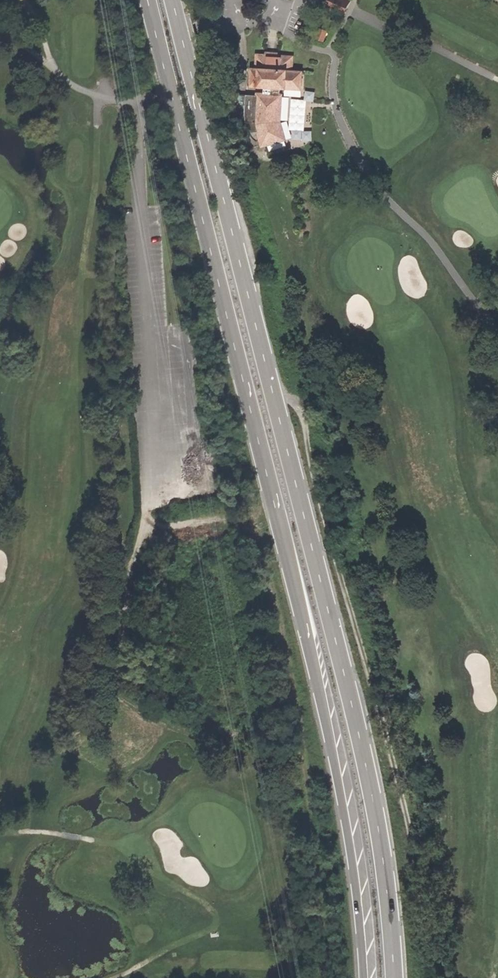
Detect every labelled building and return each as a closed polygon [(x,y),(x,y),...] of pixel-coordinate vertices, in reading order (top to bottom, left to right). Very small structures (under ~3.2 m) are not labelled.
[(341,16),(348,0),(329,0),(325,9),(341,16)] [(316,41),(323,42),(326,37),(328,32),(321,31),(320,36),(316,41)] [(265,146),(283,138),(278,122),(280,89),(301,89),(303,72),(292,71),(292,58),(278,56),(278,54),(265,53),(265,56),(257,55),(256,69),(252,69),(251,86),(264,87),(263,96),(246,95),(245,108),(245,117),(246,125),(249,133),(260,133),(265,146)] [(310,99),(310,89),(301,90),(301,99),(310,99)]
